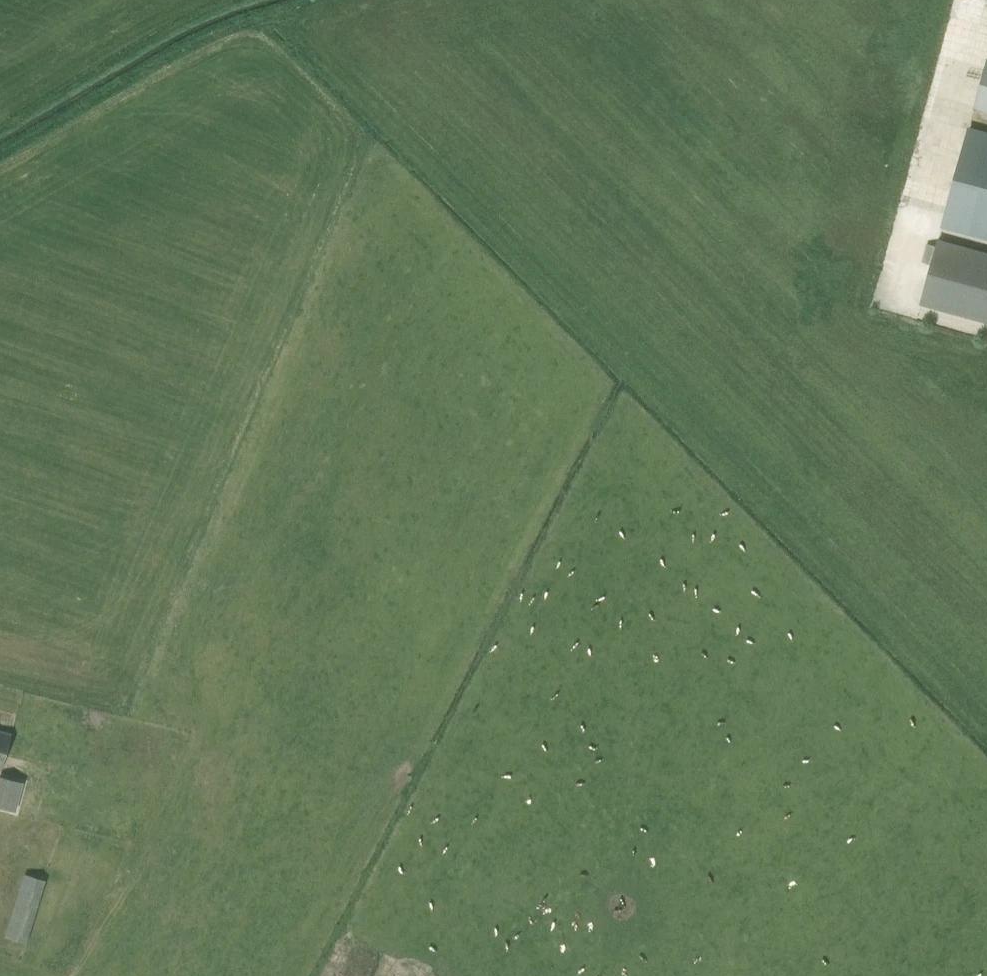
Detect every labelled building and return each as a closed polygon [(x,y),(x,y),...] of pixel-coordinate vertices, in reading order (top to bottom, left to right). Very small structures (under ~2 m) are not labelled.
[(973,109),(986,112),(986,58),(973,109)] [(940,227),(986,240),(986,132),(968,127),(940,227)] [(921,304),(986,322),(986,253),(938,240),(921,304)] [(0,732),(0,769),(1,770),(11,735),(0,732)] [(21,781),(0,776),(0,808),(15,811),(21,781)] [(5,937),(27,944),(46,882),(23,875),(5,937)]
